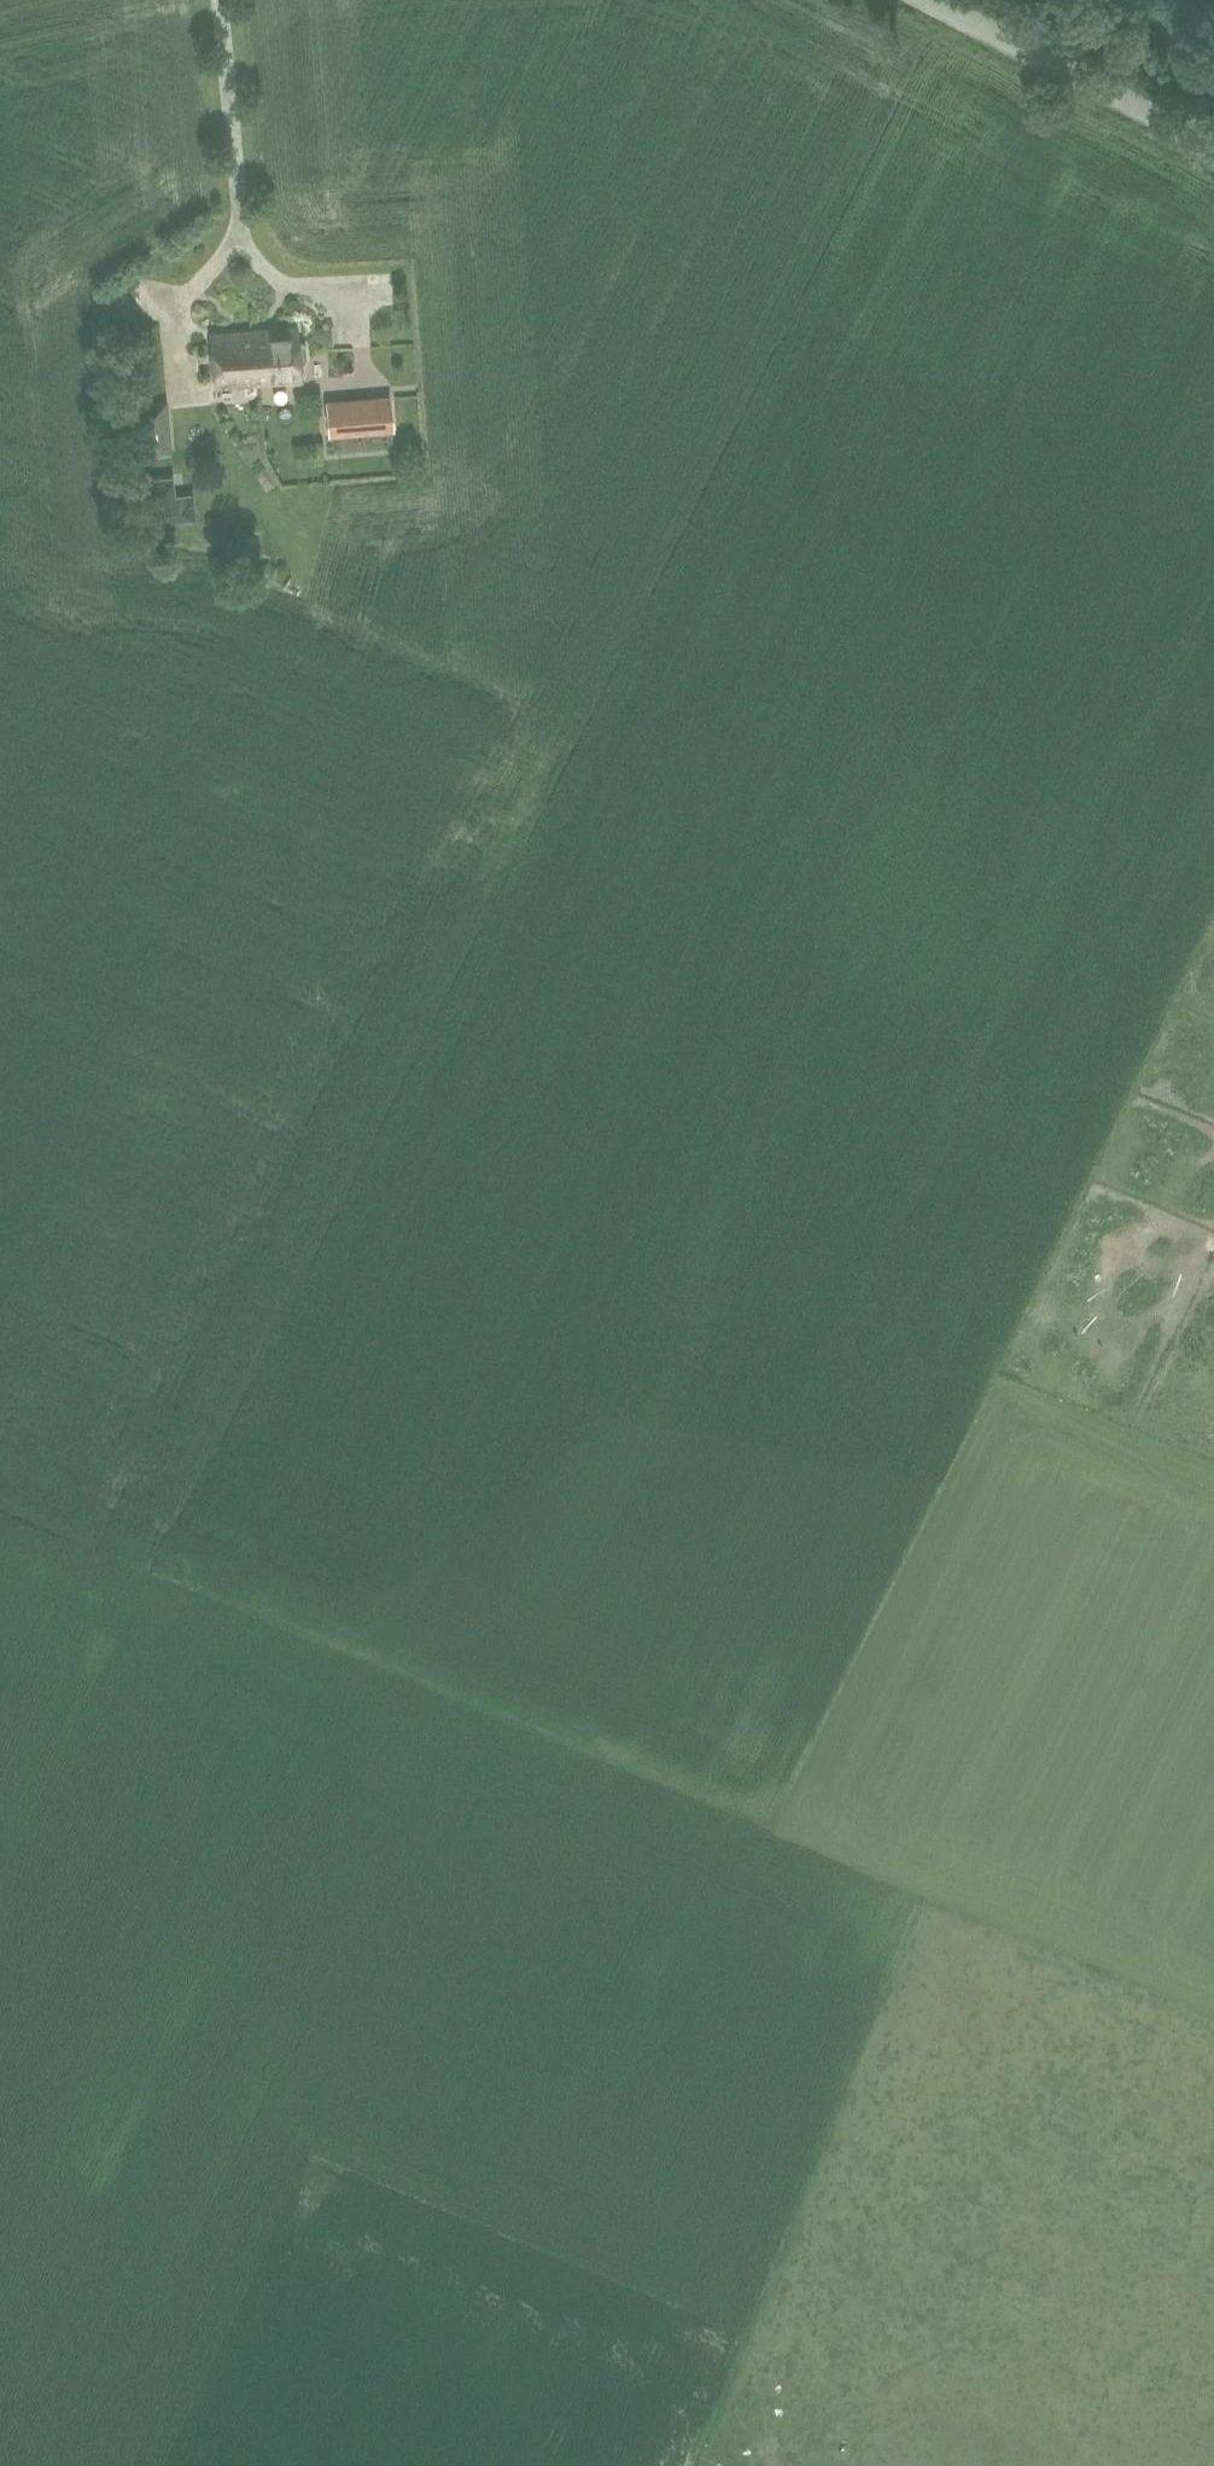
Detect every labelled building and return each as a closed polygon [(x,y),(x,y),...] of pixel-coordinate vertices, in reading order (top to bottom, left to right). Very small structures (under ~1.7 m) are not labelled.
[(303,343),(300,344),(299,328),(252,331),(257,385),(303,381),(301,363),(304,363),(307,359),(306,346),(303,343)] [(257,385),(252,331),(210,334),(214,388),(257,385)] [(330,436),(392,431),(390,400),(327,404),(330,436)] [(164,402),(129,406),(135,456),(170,451),(164,402)] [(175,524),(171,480),(147,482),(151,526),(175,524)]
